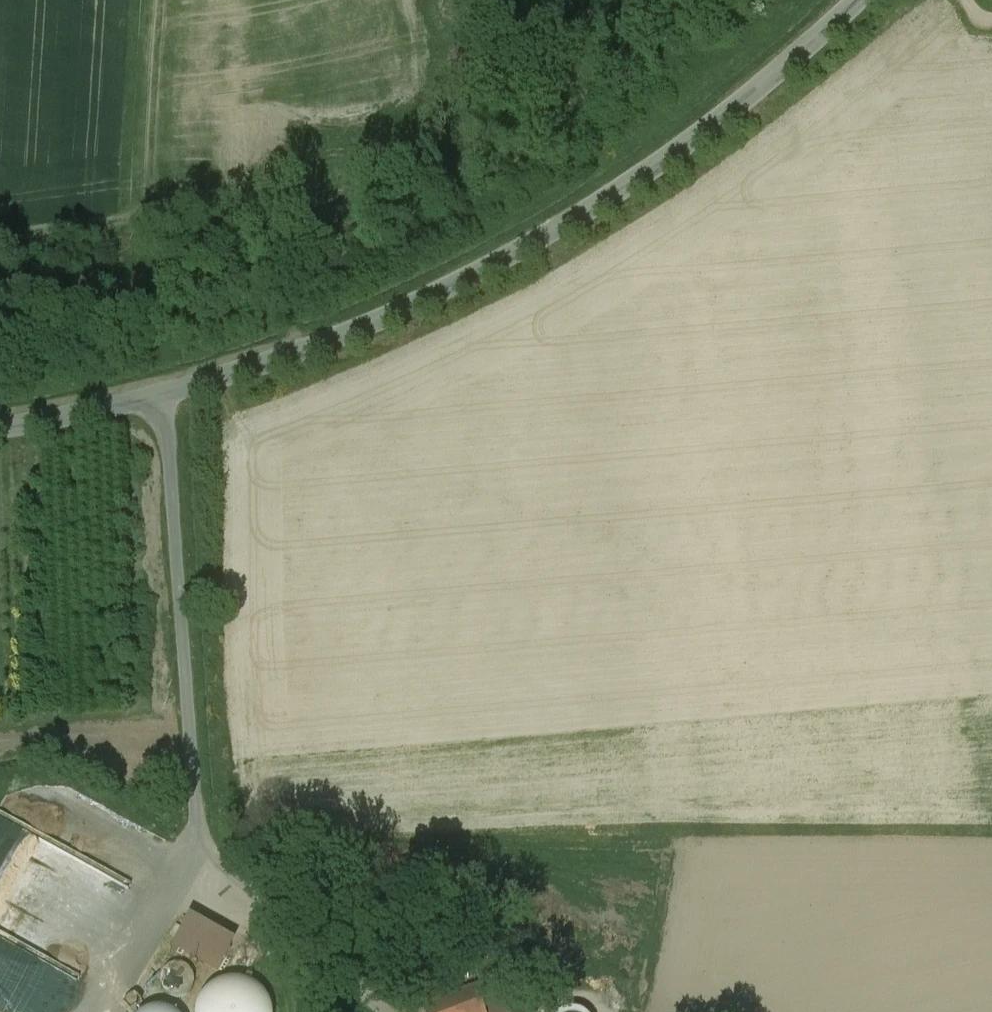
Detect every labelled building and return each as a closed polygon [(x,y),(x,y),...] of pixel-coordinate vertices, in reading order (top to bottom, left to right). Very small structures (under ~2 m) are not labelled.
[(232,938),(183,915),(168,947),(217,970),(232,938)] [(163,993),(166,995),(171,997),(175,998),(180,997),(184,995),(188,992),(190,988),(192,983),(192,979),(191,974),(189,970),(185,967),(181,965),(177,963),(172,964),(167,965),(163,968),(160,971),(158,975),(158,980),(158,984),(160,989),(163,993)] [(236,980),(223,982),(211,988),(203,998),(198,1011),(273,1011),(269,1000),(261,990),(249,983),(236,980)] [(423,1009),(424,1011),(484,1011),(476,989),(423,1009)]
